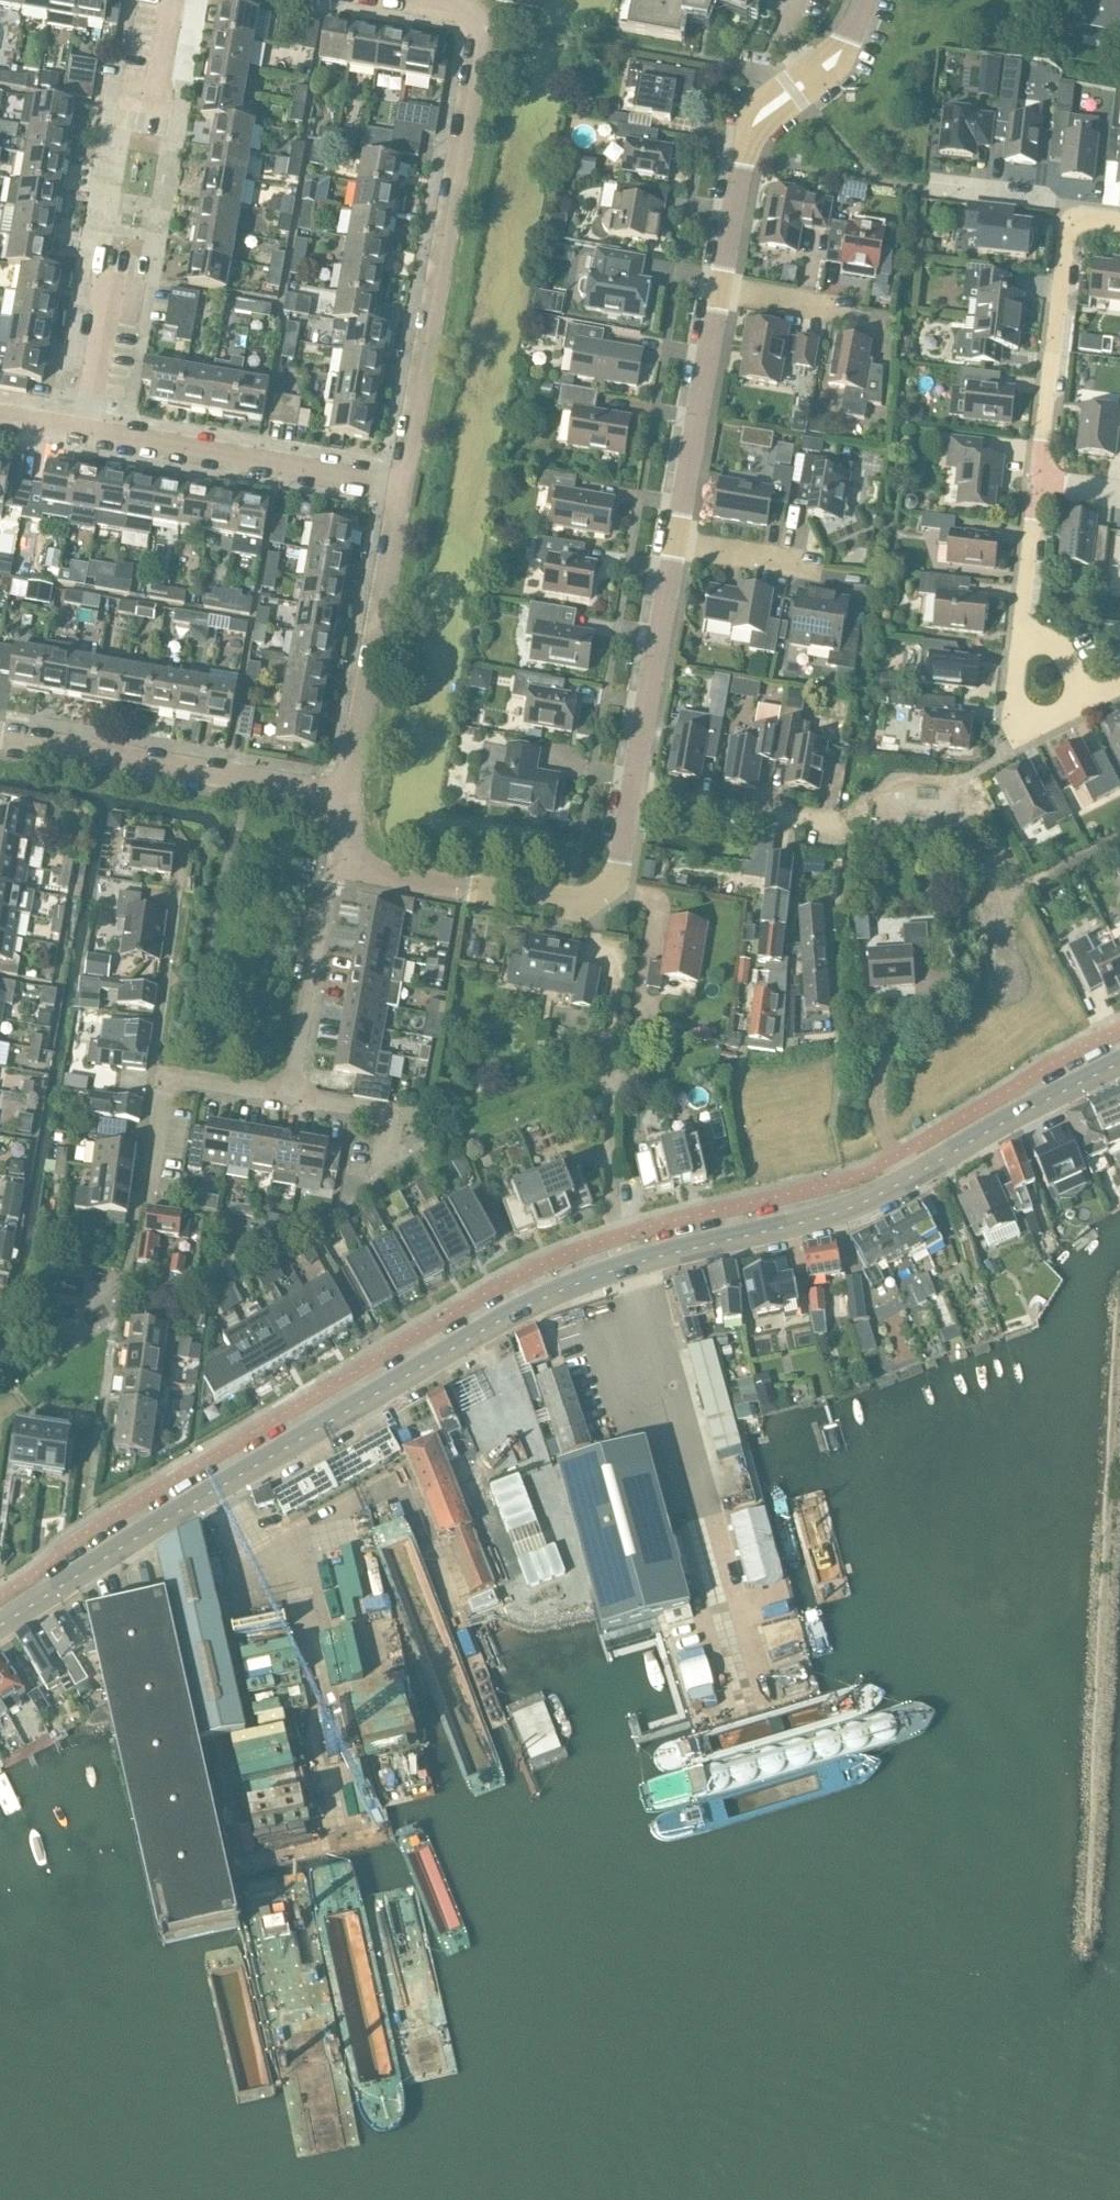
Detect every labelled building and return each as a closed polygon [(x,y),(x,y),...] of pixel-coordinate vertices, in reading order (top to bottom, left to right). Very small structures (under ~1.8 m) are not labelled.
[(22,12),(24,0),(0,0),(0,8),(22,12)] [(52,0),(24,0),(22,12),(49,16),(52,0)] [(47,27),(75,32),(77,21),(81,0),(52,0),(49,16),(47,27)] [(75,32),(87,34),(88,23),(118,28),(122,5),(109,3),(110,0),(81,0),(77,21),(75,32)] [(217,35),(255,41),(259,14),(262,2),(251,0),(238,0),(236,10),(227,9),(222,8),(217,35)] [(624,14),(621,32),(682,43),(686,23),(709,27),(716,8),(747,20),(753,7),(760,10),(764,0),(635,0),(632,16),(624,14)] [(1076,29),(1080,30),(1118,36),(1119,37),(1119,1),(1112,0),(1081,0),(1076,29)] [(303,50),(308,22),(294,20),(290,48),(303,50)] [(321,25),(308,22),(303,50),(316,52),(321,25)] [(322,63),(350,68),(357,31),(328,26),(322,63)] [(350,68),(377,73),(383,36),(357,31),(350,68)] [(255,41),(217,35),(212,62),(250,69),(255,41)] [(404,77),(410,40),(383,36),(377,73),(404,77)] [(439,45),(410,40),(404,77),(432,82),(432,81),(444,84),(448,64),(436,62),(439,45)] [(69,71),(97,76),(99,63),(71,58),(69,71)] [(250,69),(212,62),(208,89),(245,96),(250,69)] [(631,63),(626,92),(636,92),(633,114),(653,116),(653,120),(671,122),(674,108),(684,108),(684,107),(682,107),(682,96),(692,96),(696,74),(631,63)] [(95,88),(97,76),(69,71),(67,83),(95,88)] [(9,87),(11,75),(0,73),(0,86),(9,87)] [(11,75),(9,87),(27,90),(29,78),(11,75)] [(92,102),(95,88),(67,83),(64,97),(92,102)] [(297,88),(294,104),(306,107),(309,90),(297,88)] [(240,124),(245,96),(208,89),(203,118),(218,121),(219,120),(240,124)] [(27,98),(22,127),(31,128),(32,127),(71,134),(75,107),(27,98)] [(294,104),(291,123),(303,125),(306,107),(294,104)] [(400,104),(398,115),(439,122),(441,111),(400,104)] [(1016,109),(1000,107),(995,141),(1008,143),(1006,162),(1036,166),(1041,121),(1014,118),(1016,109)] [(980,117),(980,115),(946,111),(940,154),(973,158),(974,152),(972,149),(975,146),(990,147),(994,118),(980,117)] [(1071,116),(1056,114),(1052,149),(1065,150),(1062,178),(1093,181),(1098,138),(1069,135),(1071,116)] [(398,115),(395,128),(423,133),(436,135),(439,122),(398,115)] [(256,127),(240,124),(219,120),(218,121),(213,147),(251,154),(256,127)] [(27,155),(66,161),(71,134),(32,127),(31,128),(27,155)] [(646,145),(648,132),(619,127),(617,140),(628,143),(623,173),(668,181),(674,150),(646,145)] [(423,133),(395,128),(393,140),(421,145),(423,133)] [(1112,131),(1108,165),(1119,166),(1119,132),(1112,131)] [(421,145),(393,140),(391,154),(419,158),(421,145)] [(294,143),(291,161),(303,163),(306,145),(294,143)] [(251,154),(213,147),(209,174),(246,181),(251,154)] [(314,148),(311,166),(322,168),(325,150),(314,148)] [(22,182),(61,189),(66,161),(27,155),(22,182)] [(360,185),(397,191),(402,164),(364,157),(360,185)] [(291,161),(288,179),(300,181),(303,163),(291,161)] [(246,181),(209,174),(204,202),(241,208),(246,181)] [(12,180),(7,207),(17,209),(56,216),(61,189),(22,182),(12,180)] [(397,191),(360,185),(355,212),(393,219),(397,191)] [(307,186),(304,202),(316,204),(319,188),(307,186)] [(652,192),(618,186),(613,212),(609,214),(605,218),(603,222),(603,227),(606,231),(609,235),(658,244),(662,221),(650,204),(652,192)] [(806,199),(807,195),(772,190),(762,248),(797,254),(802,226),(827,230),(832,203),(806,199)] [(284,198),(281,215),(293,217),(296,200),(284,198)] [(241,208),(204,202),(199,228),(237,235),(241,208)] [(304,202),(301,221),(313,223),(316,204),(304,202)] [(1004,211),(971,207),(968,232),(981,233),(979,253),(1027,259),(1027,252),(1030,253),(1033,248),(1034,239),(1032,234),(1030,234),(1030,227),(1003,224),(1004,211)] [(12,236),(51,243),(56,216),(17,209),(12,236)] [(388,246),(393,219),(355,212),(350,240),(388,246)] [(281,215),(278,233),(290,235),(293,217),(281,215)] [(851,224),(842,275),(857,277),(858,273),(877,276),(891,278),(892,252),(882,251),(886,225),(865,222),(864,226),(851,224)] [(237,235),(199,228),(194,256),(232,263),(237,235)] [(25,265),(47,270),(51,243),(12,236),(7,266),(24,269),(25,265)] [(383,273),(388,246),(350,240),(345,267),(383,273)] [(298,241),(295,258),(306,260),(309,243),(298,241)] [(644,260),(598,252),(594,274),(592,273),(590,284),(586,284),(582,286),(581,295),(583,299),(588,299),(586,310),(604,313),(604,315),(622,318),(622,316),(644,320),(651,284),(632,280),(633,273),(642,274),(644,260)] [(274,253),(271,269),(284,271),(286,255),(274,253)] [(232,263),(194,256),(189,285),(227,291),(232,263)] [(306,260),(295,258),(291,276),(303,278),(306,260)] [(1095,264),(1091,300),(1119,303),(1119,267),(1095,264)] [(25,265),(24,269),(20,295),(57,301),(62,273),(46,271),(47,270),(25,265)] [(345,267),(340,294),(378,301),(383,273),(345,267)] [(271,269),(268,287),(280,289),(284,271),(271,269)] [(977,319),(1021,324),(1024,298),(997,295),(999,277),(966,274),(963,301),(979,302),(977,319)] [(173,290),(170,302),(198,307),(201,295),(173,290)] [(340,294),(335,322),(351,324),(351,323),(373,327),(378,301),(340,294)] [(20,295),(15,322),(52,328),(57,301),(20,295)] [(288,296),(285,313),(290,314),(297,315),(300,298),(288,296)] [(198,307),(170,302),(168,314),(196,319),(198,307)] [(238,302),(236,313),(253,316),(255,305),(238,302)] [(255,305),(253,316),(271,319),(273,308),(255,305)] [(196,319),(168,314),(166,328),(179,331),(177,341),(192,344),(196,319)] [(1019,350),(1021,324),(977,319),(975,335),(959,334),(956,360),(989,364),(991,347),(1019,350)] [(10,349),(47,355),(52,328),(15,322),(10,349)] [(336,322),(334,333),(349,336),(346,350),(384,357),(389,330),(373,327),(351,323),(351,324),(335,322),(336,322)] [(286,340),(298,342),(301,326),(289,324),(286,340)] [(788,330),(753,324),(753,325),(750,325),(746,345),(750,345),(743,380),(778,386),(784,352),(798,354),(795,367),(813,370),(818,342),(800,339),(800,340),(787,338),(788,330)] [(567,340),(565,352),(576,354),(572,376),(637,388),(643,353),(602,346),(604,333),(570,327),(567,340)] [(837,339),(829,387),(846,390),(841,416),(865,421),(868,405),(882,407),(883,376),(872,374),(874,361),(869,360),(871,345),(853,341),(851,339),(846,338),(843,340),(837,339)] [(286,340),(282,359),(295,361),(298,342),(286,340)] [(0,355),(0,359),(8,360),(5,376),(4,376),(1,390),(26,394),(28,381),(43,384),(47,355),(10,349),(1,348),(0,355)] [(379,384),(384,357),(346,350),(341,378),(379,384)] [(215,375),(208,413),(235,417),(242,380),(245,363),(233,361),(232,366),(217,364),(215,375)] [(181,408),(187,370),(148,363),(144,386),(155,388),(153,403),(181,408)] [(944,369),(942,388),(953,389),(950,418),(965,419),(1012,425),(1016,391),(991,388),(993,374),(961,371),(944,369)] [(187,370),(181,408),(208,413),(215,375),(187,370)] [(331,377),(326,404),(336,406),(337,405),(374,412),(379,384),(341,378),(341,379),(331,377)] [(242,380),(235,417),(263,422),(270,385),(242,380)] [(599,394),(563,388),(559,409),(575,412),(569,447),(625,457),(631,420),(595,414),(599,394)] [(271,424),(284,426),(289,398),(276,396),(271,424)] [(289,398),(284,426),(298,428),(302,400),(289,398)] [(1085,407),(1079,453),(1115,458),(1118,430),(1119,430),(1119,404),(1119,411),(1085,407)] [(374,412),(337,405),(336,406),(331,434),(369,441),(374,412)] [(981,457),(982,444),(952,440),(949,463),(960,464),(957,488),(961,488),(959,507),(994,511),(998,478),(1001,479),(1003,460),(981,457)] [(806,458),(801,486),(814,489),(809,516),(824,519),(826,523),(832,521),(845,515),(849,513),(846,506),(851,477),(834,474),(836,463),(806,458)] [(22,520),(13,579),(18,580),(31,582),(40,533),(30,531),(32,522),(43,524),(44,518),(69,522),(78,472),(68,470),(69,465),(51,461),(46,488),(34,486),(29,512),(23,511),(21,520),(22,520)] [(721,482),(715,518),(767,527),(771,503),(788,506),(794,471),(776,468),(772,491),(721,482)] [(1,521),(4,508),(16,510),(21,484),(9,482),(11,470),(0,469),(0,521),(1,521)] [(69,522),(68,527),(96,532),(96,528),(105,477),(78,472),(69,522)] [(577,479),(543,474),(540,490),(550,492),(547,508),(555,510),(552,528),(606,537),(613,502),(574,495),(577,479)] [(105,477),(96,528),(124,532),(133,482),(105,477)] [(124,532),(124,533),(151,538),(153,524),(154,524),(160,486),(133,482),(124,532)] [(29,512),(34,486),(21,484),(16,510),(23,511),(29,512)] [(181,529),(187,491),(160,486),(154,524),(181,529)] [(207,533),(214,496),(187,491),(181,529),(207,533)] [(235,538),(242,501),(214,496),(207,533),(235,538)] [(235,538),(232,556),(260,561),(270,506),(242,501),(235,538)] [(956,520),(924,516),(922,530),(941,533),(939,546),(950,547),(948,564),(995,570),(999,539),(954,533),(956,520)] [(1097,520),(1066,516),(1060,564),(1090,568),(1089,577),(1103,578),(1109,530),(1096,529),(1097,520)] [(289,519),(275,517),(270,545),(284,547),(289,519)] [(311,552),(349,559),(354,531),(316,524),(311,552)] [(538,539),(534,563),(542,564),(541,574),(543,577),(548,578),(545,593),(591,601),(597,566),(579,562),(575,558),(577,547),(578,548),(578,546),(538,539)] [(311,552),(306,579),(344,586),(349,559),(311,552)] [(269,555),(266,572),(278,574),(281,557),(269,555)] [(61,572),(59,583),(76,586),(78,575),(61,572)] [(266,572),(262,590),(275,592),(278,574),(266,572)] [(922,576),(919,596),(939,598),(935,630),(983,635),(987,600),(953,596),(955,579),(922,576)] [(98,578),(96,589),(113,592),(115,581),(114,581),(102,579),(98,578)] [(344,586),(306,579),(302,606),(339,613),(344,586)] [(115,581),(113,592),(130,595),(132,584),(115,581)] [(773,593),(740,587),(739,594),(711,589),(709,599),(708,599),(707,604),(708,605),(706,621),(734,626),(733,630),(753,634),(750,651),(775,655),(781,623),(768,621),(773,593)] [(152,588),(150,599),(168,602),(170,591),(152,588)] [(170,591),(168,602),(185,605),(187,594),(170,591)] [(67,592),(65,604),(82,607),(84,595),(67,592)] [(849,602),(800,593),(790,647),(831,654),(828,668),(856,673),(861,634),(845,631),(849,602)] [(84,595),(82,607),(100,611),(102,598),(84,595)] [(206,597),(204,608),(208,609),(222,611),(224,600),(211,598),(210,598),(206,597)] [(224,600),(222,611),(240,614),(250,616),(253,600),(242,598),(241,603),(224,600)] [(122,602),(119,615),(137,618),(140,605),(122,602)] [(140,605),(137,618),(155,621),(157,608),(140,605)] [(532,605),(526,639),(537,641),(535,652),(533,664),(545,666),(587,673),(594,635),(562,629),(565,611),(532,605)] [(339,613),(302,606),(297,634),(334,641),(339,613)] [(259,610),(256,626),(268,629),(271,612),(259,610)] [(176,611),(174,624),(191,627),(193,614),(176,611)] [(211,617),(193,614),(191,627),(209,630),(211,617)] [(232,621),(229,634),(247,637),(249,624),(232,621)] [(256,626),(253,645),(265,647),(268,629),(256,626)] [(334,641),(297,634),(292,661),(330,668),(334,641)] [(919,684),(928,684),(976,690),(980,662),(954,659),(955,646),(924,642),(919,684)] [(40,692),(67,696),(73,659),(75,647),(48,643),(46,654),(40,692)] [(12,687),(40,692),(46,654),(6,647),(2,674),(13,676),(12,687)] [(67,696),(94,701),(100,663),(73,659),(67,696)] [(330,668),(292,661),(287,689),(325,696),(330,668)] [(100,663),(94,701),(105,703),(103,710),(121,713),(128,668),(100,663)] [(249,664),(246,682),(259,684),(262,666),(249,664)] [(128,668),(121,713),(137,716),(138,709),(148,711),(155,673),(128,668)] [(182,678),(155,673),(148,711),(176,716),(182,678)] [(554,681),(517,674),(513,698),(530,701),(526,726),(572,734),(578,699),(552,695),(554,681)] [(209,683),(182,678),(176,716),(202,720),(209,683)] [(246,682),(243,699),(256,701),(259,684),(246,682)] [(238,688),(209,683),(202,720),(231,725),(238,688)] [(320,722),(325,696),(287,689),(282,716),(320,722)] [(927,715),(923,746),(969,752),(973,719),(945,715),(947,700),(918,697),(915,713),(927,715)] [(761,760),(774,762),(781,720),(783,710),(760,706),(753,745),(733,742),(726,785),(756,790),(761,760)] [(255,710),(242,708),(237,736),(251,739),(255,710)] [(678,730),(670,775),(700,781),(705,753),(718,755),(724,721),(710,718),(709,718),(681,713),(678,730)] [(1099,724),(1113,751),(1119,765),(1119,714),(1099,724)] [(315,750),(320,722),(282,716),(278,743),(315,750)] [(811,726),(781,720),(774,762),(791,765),(787,787),(819,792),(827,747),(808,743),(811,726)] [(1104,753),(1090,760),(1081,744),(1070,750),(1068,747),(1057,752),(1059,755),(1057,756),(1075,793),(1084,788),(1093,804),(1119,791),(1119,785),(1104,753)] [(535,774),(539,753),(511,748),(507,769),(498,768),(492,803),(532,810),(531,813),(535,818),(540,819),(545,816),(545,812),(553,813),(559,779),(535,774)] [(1043,793),(1030,766),(998,782),(1023,831),(1043,821),(1048,831),(1073,818),(1057,786),(1043,793)] [(33,845),(37,821),(45,822),(48,809),(22,804),(19,817),(0,814),(0,840),(33,845)] [(134,871),(172,876),(175,852),(164,851),(166,835),(127,829),(123,859),(136,860),(134,871)] [(28,869),(42,871),(46,848),(33,845),(0,840),(0,864),(28,869)] [(770,860),(762,929),(763,929),(786,932),(790,898),(794,863),(771,860),(770,860)] [(65,861),(62,875),(71,876),(74,863),(65,861)] [(28,869),(0,864),(0,888),(24,892),(24,891),(28,869)] [(62,875),(60,889),(69,890),(71,876),(62,875)] [(20,915),(31,917),(35,893),(24,891),(24,892),(0,888),(0,912),(20,915)] [(142,896),(121,893),(117,922),(128,923),(123,956),(139,958),(139,960),(144,961),(144,959),(160,961),(163,941),(161,941),(162,930),(164,930),(166,915),(140,912),(142,896)] [(366,907),(361,931),(400,938),(404,914),(413,915),(416,902),(390,897),(388,910),(366,907)] [(57,908),(54,921),(63,923),(65,909),(57,908)] [(823,910),(800,911),(802,945),(825,944),(823,910)] [(0,912),(0,936),(16,939),(20,915),(0,912)] [(707,926),(672,920),(665,964),(652,962),(647,988),(661,991),(663,977),(698,983),(707,926)] [(54,921),(52,935),(60,937),(63,923),(54,921)] [(905,949),(869,951),(871,989),(916,986),(914,968),(931,967),(928,926),(904,927),(905,949)] [(1119,955),(1119,926),(1108,932),(1119,955)] [(776,974),(788,975),(789,960),(783,960),(786,932),(763,929),(759,963),(765,964),(764,974),(771,974),(776,975),(776,974)] [(361,931),(357,955),(396,961),(400,938),(361,931)] [(1069,952),(1089,991),(1102,984),(1104,988),(1110,1000),(1119,995),(1119,955),(1108,932),(1069,952)] [(18,978),(21,964),(21,961),(16,955),(13,955),(16,939),(0,936),(0,974),(18,978)] [(514,960),(510,986),(539,991),(541,980),(573,985),(579,948),(544,942),(544,940),(534,938),(533,940),(529,939),(525,962),(514,960)] [(825,944),(802,945),(805,979),(827,977),(825,944)] [(429,953),(427,967),(436,968),(446,970),(448,957),(429,953)] [(396,962),(396,961),(357,955),(353,978),(403,987),(407,964),(396,962)] [(436,970),(434,983),(443,984),(446,970),(436,968),(436,970)] [(580,969),(574,1006),(594,1009),(600,972),(580,969)] [(756,996),(753,1017),(775,1020),(774,1027),(785,1028),(786,995),(788,975),(776,974),(776,975),(771,974),(768,998),(756,996)] [(827,977),(805,979),(805,980),(807,1013),(830,1012),(827,977)] [(399,1010),(403,987),(353,978),(349,1002),(388,1008),(399,1010)] [(2,1020),(5,1005),(13,1007),(17,984),(0,981),(0,1020),(2,1020)] [(120,993),(119,1006),(155,1010),(157,988),(104,981),(103,990),(120,993)] [(384,1032),(388,1008),(349,1002),(345,1025),(384,1032)] [(431,1002),(428,1015),(438,1017),(440,1003),(431,1002)] [(428,1015),(424,1039),(433,1041),(440,1042),(444,1018),(438,1017),(428,1015)] [(775,1020),(753,1017),(749,1049),(776,1053),(776,1051),(783,1052),(785,1028),(774,1027),(775,1020)] [(104,1021),(101,1043),(120,1046),(149,1050),(152,1027),(117,1023),(104,1021)] [(345,1025),(341,1049),(380,1055),(384,1032),(345,1025)] [(34,1036),(32,1050),(41,1051),(43,1038),(34,1036)] [(92,1042),(89,1064),(117,1068),(120,1046),(101,1043),(92,1042)] [(149,1050),(120,1046),(117,1068),(146,1071),(149,1050)] [(341,1049),(337,1073),(358,1077),(354,1098),(389,1104),(393,1082),(388,1082),(392,1057),(380,1055),(341,1049)] [(422,1049),(420,1062),(429,1064),(432,1050),(422,1049)] [(32,1050),(29,1064),(39,1065),(41,1051),(32,1050)] [(26,1083),(23,1097),(33,1098),(35,1085),(26,1083)] [(1088,1103),(1090,1109),(1090,1110),(1109,1152),(1119,1147),(1119,1088),(1088,1103)] [(140,1123),(143,1101),(95,1095),(92,1116),(140,1123)] [(1104,1156),(1108,1154),(1110,1154),(1090,1110),(1067,1120),(1093,1177),(1110,1170),(1104,1156)] [(100,1121),(97,1141),(126,1144),(128,1125),(100,1121)] [(193,1145),(189,1170),(202,1172),(204,1164),(228,1168),(235,1129),(210,1124),(209,1131),(193,1128),(189,1145),(193,1145)] [(251,1172),(258,1133),(235,1129),(228,1168),(251,1172)] [(671,1135),(683,1186),(691,1184),(692,1186),(707,1183),(697,1139),(696,1140),(694,1129),(671,1135)] [(1049,1191),(1087,1174),(1067,1129),(1043,1140),(1049,1153),(1035,1159),(1049,1191)] [(251,1172),(275,1176),(282,1137),(258,1133),(251,1172)] [(674,1188),(683,1186),(671,1135),(647,1140),(650,1151),(649,1151),(651,1158),(637,1161),(644,1193),(658,1190),(659,1194),(675,1190),(674,1188)] [(299,1180),(298,1180),(305,1141),(282,1137),(275,1176),(274,1185),(297,1189),(299,1180)] [(330,1145),(305,1141),(298,1180),(299,1180),(323,1184),(325,1173),(338,1175),(342,1149),(330,1147),(330,1145)] [(1009,1149),(1002,1152),(1014,1185),(1012,1186),(1023,1215),(1024,1215),(1032,1238),(1042,1235),(1039,1226),(1026,1190),(1028,1190),(1029,1193),(1037,1190),(1021,1144),(1018,1145),(1017,1143),(1008,1147),(1009,1149)] [(94,1169),(133,1174),(136,1149),(98,1144),(94,1169)] [(59,1151),(57,1164),(67,1165),(69,1152),(59,1151)] [(473,1175),(464,1159),(454,1165),(463,1181),(473,1175)] [(57,1164),(56,1178),(66,1180),(67,1165),(57,1164)] [(562,1165),(537,1175),(541,1186),(557,1227),(565,1223),(572,1218),(572,1216),(594,1207),(592,1203),(584,1181),(582,1175),(568,1181),(566,1176),(562,1165)] [(78,1190),(75,1210),(128,1217),(133,1174),(94,1169),(91,1192),(78,1190)] [(515,1201),(502,1206),(514,1238),(539,1228),(540,1231),(548,1229),(557,1227),(541,1186),(537,1175),(512,1185),(516,1195),(513,1196),(515,1201)] [(424,1202),(435,1196),(426,1179),(415,1185),(424,1202)] [(973,1197),(961,1202),(978,1240),(989,1235),(991,1239),(1016,1228),(1012,1220),(1023,1215),(1012,1186),(1000,1191),(996,1181),(988,1185),(971,1192),(973,1197)] [(400,1196),(391,1202),(400,1217),(410,1211),(400,1196)] [(452,1213),(448,1215),(447,1216),(469,1253),(470,1253),(474,1250),(477,1255),(498,1242),(472,1197),(450,1210),(452,1213)] [(917,1206),(904,1213),(926,1253),(941,1245),(944,1244),(943,1243),(922,1204),(917,1206)] [(231,1205),(230,1215),(243,1217),(245,1208),(231,1205)] [(259,1210),(245,1208),(243,1217),(257,1219),(259,1210)] [(189,1239),(192,1215),(150,1209),(147,1233),(148,1234),(148,1238),(142,1237),(138,1263),(158,1266),(162,1235),(189,1239)] [(375,1211),(365,1217),(373,1232),(384,1227),(375,1211)] [(426,1228),(422,1230),(421,1231),(443,1268),(444,1268),(448,1265),(451,1270),(472,1257),(470,1253),(469,1253),(447,1216),(448,1215),(446,1212),(424,1224),(426,1228)] [(904,1213),(887,1222),(906,1258),(909,1256),(911,1261),(926,1253),(904,1213)] [(887,1222),(870,1231),(887,1263),(889,1267),(906,1258),(887,1222)] [(349,1226),(339,1232),(348,1248),(358,1241),(349,1226)] [(417,1283),(418,1283),(422,1280),(425,1285),(446,1272),(444,1268),(443,1268),(421,1231),(422,1230),(420,1227),(399,1239),(401,1243),(396,1245),(395,1246),(417,1283)] [(852,1241),(868,1273),(866,1274),(873,1289),(885,1283),(877,1268),(887,1263),(870,1231),(852,1241)] [(418,1283),(417,1283),(395,1246),(396,1245),(394,1242),(373,1254),(375,1258),(370,1260),(370,1261),(391,1298),(392,1298),(397,1295),(399,1300),(421,1287),(418,1283)] [(835,1242),(804,1247),(808,1266),(810,1280),(840,1276),(835,1242)] [(319,1260),(312,1247),(301,1253),(309,1266),(319,1260)] [(395,1302),(392,1298),(391,1298),(370,1261),(370,1260),(368,1257),(347,1269),(373,1315),(395,1302)] [(174,1259),(172,1273),(184,1275),(186,1260),(174,1259)] [(737,1266),(710,1272),(715,1300),(722,1299),(724,1326),(743,1323),(740,1295),(743,1295),(737,1266)] [(268,1273),(275,1286),(285,1280),(278,1267),(268,1273)] [(745,1274),(754,1317),(785,1311),(785,1307),(799,1304),(793,1274),(780,1277),(778,1267),(745,1274)] [(275,1286),(268,1273),(258,1278),(265,1291),(275,1286)] [(929,1274),(919,1278),(922,1286),(927,1300),(937,1297),(929,1274)] [(684,1341),(686,1341),(687,1346),(704,1341),(698,1319),(715,1315),(703,1277),(700,1278),(698,1276),(688,1279),(687,1282),(674,1286),(685,1321),(680,1323),(684,1341)] [(861,1277),(846,1279),(851,1322),(867,1320),(861,1277)] [(308,1296),(332,1337),(354,1325),(330,1283),(308,1296)] [(226,1296),(234,1310),(244,1304),(237,1290),(226,1296)] [(825,1292),(810,1293),(812,1315),(815,1337),(827,1336),(825,1314),(826,1314),(825,1292)] [(224,1315),(234,1310),(226,1296),(216,1302),(224,1315)] [(288,1308),(312,1349),(332,1337),(308,1296),(288,1308)] [(267,1320),(291,1361),(312,1349),(288,1308),(267,1320)] [(134,1326),(130,1353),(166,1358),(169,1330),(160,1329),(162,1320),(145,1317),(144,1327),(134,1326)] [(207,1319),(196,1317),(194,1332),(205,1333),(207,1319)] [(254,1344),(271,1373),(291,1361),(267,1320),(247,1332),(254,1344)] [(549,1361),(537,1327),(516,1337),(528,1367),(549,1361)] [(271,1373),(254,1344),(247,1332),(226,1344),(228,1348),(229,1347),(250,1385),(271,1373)] [(203,1349),(192,1347),(190,1362),(201,1363),(203,1349)] [(229,1347),(228,1348),(211,1358),(207,1387),(217,1404),(250,1385),(229,1347)] [(130,1353),(127,1380),(162,1385),(170,1386),(173,1359),(166,1358),(130,1353)] [(585,1449),(591,1447),(567,1372),(537,1382),(561,1454),(562,1457),(585,1449)] [(199,1375),(188,1374),(186,1388),(197,1390),(199,1375)] [(162,1385),(127,1380),(123,1407),(158,1411),(162,1385)] [(441,1437),(404,1452),(466,1606),(525,1582),(463,1428),(451,1398),(450,1395),(429,1407),(441,1437)] [(196,1402),(184,1401),(182,1415),(193,1417),(196,1402)] [(155,1438),(158,1411),(123,1407),(120,1433),(155,1438)] [(15,1471),(40,1475),(48,1414),(37,1413),(35,1431),(21,1429),(15,1471)] [(48,1414),(40,1475),(65,1478),(71,1436),(57,1434),(60,1416),(48,1414)] [(388,1430),(273,1494),(286,1517),(401,1454),(388,1430)] [(152,1458),(155,1438),(120,1433),(117,1454),(152,1458)] [(646,1443),(560,1466),(604,1630),(690,1607),(646,1443)] [(272,1493),(272,1491),(271,1487),(253,1496),(257,1510),(275,1504),(272,1493)] [(91,1620),(89,1620),(97,1655),(98,1655),(109,1707),(161,1940),(161,1941),(162,1945),(241,1928),(240,1924),(201,1746),(247,1735),(238,1694),(209,1560),(222,1557),(206,1522),(199,1527),(159,1553),(169,1599),(159,1601),(157,1593),(136,1597),(135,1593),(105,1600),(107,1613),(90,1617),(91,1620)] [(43,1631),(42,1631),(53,1652),(58,1661),(74,1691),(76,1690),(88,1683),(89,1683),(74,1657),(84,1651),(88,1657),(97,1655),(89,1620),(71,1625),(66,1617),(56,1623),(53,1622),(46,1626),(46,1629),(43,1631)] [(53,1652),(42,1631),(43,1631),(39,1624),(17,1637),(33,1663),(53,1652)] [(74,1691),(58,1661),(53,1652),(33,1663),(50,1692),(61,1686),(67,1695),(74,1691)] [(0,1660),(0,1706),(1,1708),(3,1707),(7,1716),(23,1707),(19,1700),(27,1695),(3,1658),(0,1660)]
